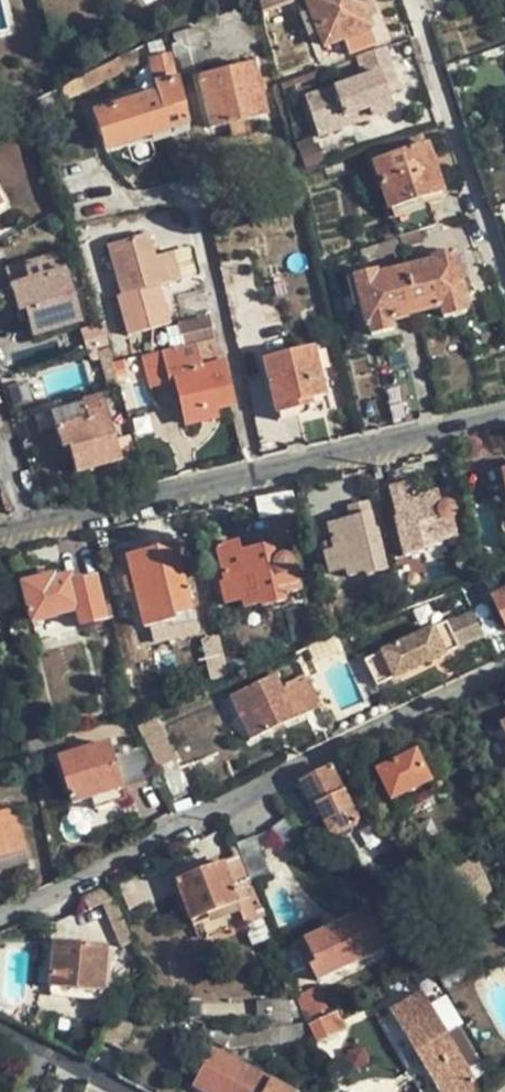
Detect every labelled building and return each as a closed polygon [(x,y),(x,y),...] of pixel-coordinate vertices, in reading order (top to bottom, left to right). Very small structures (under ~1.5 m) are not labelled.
[(322,44),(341,37),(348,53),(374,44),(361,6),(371,2),(370,0),(305,0),(322,44)] [(207,47),(203,28),(176,33),(183,73),(202,69),(199,50),(207,47)] [(384,46),(356,56),(360,68),(388,57),(384,46)] [(136,47),(59,86),(35,97),(45,118),(68,107),(64,99),(143,61),(136,47)] [(187,122),(171,52),(148,58),(155,92),(92,112),(103,148),(187,122)] [(384,85),(395,81),(388,57),(360,68),(363,77),(305,97),(312,121),(327,115),(329,122),(366,109),(369,117),(391,110),(388,95),(384,85)] [(210,127),(228,122),(247,118),(265,114),(258,90),(255,91),(249,65),(198,77),(210,127)] [(311,70),(279,80),(281,89),(314,77),(311,70)] [(3,78),(0,78),(0,109),(6,107),(3,98),(8,97),(3,78)] [(398,91),(395,81),(384,85),(388,95),(398,91)] [(317,135),(369,117),(366,109),(329,122),(327,115),(312,121),(317,135)] [(250,134),(247,118),(228,122),(231,138),(250,134)] [(374,162),(390,208),(414,201),(418,211),(394,218),(400,237),(418,231),(434,225),(426,197),(443,191),(427,144),(374,162)] [(211,156),(209,147),(197,149),(199,159),(211,156)] [(390,208),(394,218),(418,211),(414,201),(390,208)] [(378,235),(380,243),(396,238),(393,231),(378,235)] [(422,242),(418,231),(400,237),(404,248),(422,242)] [(167,280),(160,252),(151,255),(144,233),(104,245),(119,295),(115,296),(126,334),(167,322),(159,296),(151,298),(147,286),(156,284),(167,280)] [(400,250),(396,238),(380,243),(377,244),(382,256),(400,250)] [(169,248),(160,252),(167,280),(178,277),(169,248)] [(431,261),(406,267),(417,313),(440,308),(442,316),(468,310),(467,303),(469,302),(457,250),(430,256),(431,261)] [(3,268),(16,311),(23,310),(27,322),(30,335),(77,321),(57,252),(3,268)] [(393,319),(417,313),(406,267),(378,273),(378,269),(352,276),(364,327),(368,326),(369,334),(395,328),(393,319)] [(159,296),(156,284),(147,286),(151,298),(159,296)] [(20,323),(27,322),(23,310),(16,311),(20,323)] [(206,317),(179,324),(183,344),(211,337),(206,317)] [(165,327),(170,347),(183,344),(179,324),(165,327)] [(305,342),(301,330),(289,333),(291,346),(305,342)] [(230,405),(215,336),(211,337),(183,344),(170,347),(168,348),(171,359),(185,355),(188,369),(173,373),(184,422),(215,416),(213,409),(230,405)] [(118,384),(112,362),(107,348),(96,352),(107,388),(118,384)] [(265,360),(276,406),(299,401),(324,395),(313,349),(265,360)] [(160,350),(142,354),(150,387),(168,382),(160,350)] [(48,410),(58,448),(66,447),(70,459),(73,472),(118,460),(100,395),(48,410)] [(301,410),(299,401),(276,406),(278,415),(301,410)] [(61,460),(70,459),(66,447),(58,448),(61,460)] [(413,497),(409,483),(388,488),(395,518),(393,519),(402,558),(425,553),(425,550),(441,546),(440,542),(456,538),(451,520),(455,517),(455,509),(452,506),(448,504),(440,504),(437,492),(413,497)] [(332,549),(323,551),(328,574),(346,570),(347,577),(364,574),(365,577),(387,572),(378,530),(376,531),(369,502),(347,507),(350,520),(327,525),(330,541),(332,549)] [(276,556),(273,543),(240,552),(238,541),(215,547),(219,564),(211,566),(216,584),(219,583),(224,605),(240,601),(243,609),(261,605),(261,608),(287,602),(285,594),(301,590),(295,568),(292,569),(293,565),(292,560),(289,556),(283,554),(276,556)] [(320,544),(323,551),(332,549),(330,541),(320,544)] [(126,557),(130,577),(135,594),(143,630),(176,622),(175,616),(193,612),(177,544),(126,557)] [(112,619),(110,605),(103,607),(96,580),(73,585),(72,576),(52,580),(52,577),(23,585),(31,623),(77,612),(81,626),(112,619)] [(125,595),(135,594),(130,577),(121,579),(125,595)] [(504,629),(504,590),(490,597),(490,600),(504,629)] [(322,628),(317,608),(305,611),(309,631),(322,628)] [(470,611),(365,662),(378,686),(482,635),(470,611)] [(231,674),(223,639),(206,644),(214,678),(231,674)] [(306,697),(315,693),(309,679),(300,684),(298,680),(286,686),(287,690),(283,691),(276,676),(230,698),(251,741),(312,712),(306,697)] [(312,712),(323,708),(315,693),(306,697),(312,712)] [(161,732),(145,741),(176,801),(193,794),(161,732)] [(45,754),(41,739),(26,743),(29,759),(45,754)] [(73,805),(92,800),(124,789),(115,757),(110,741),(58,758),(73,805)] [(139,784),(153,780),(142,749),(129,753),(139,784)] [(115,757),(124,789),(139,784),(129,753),(115,757)] [(434,792),(414,753),(376,772),(364,778),(379,807),(392,802),(397,811),(434,792)] [(299,784),(310,806),(316,804),(322,818),(330,834),(335,836),(354,827),(356,819),(337,779),(343,776),(338,765),(299,784)] [(128,801),(124,789),(92,800),(95,810),(128,801)] [(26,851),(14,809),(11,810),(9,803),(0,805),(0,858),(26,851)] [(317,821),(322,818),(316,804),(310,806),(317,821)] [(308,848),(286,818),(272,829),(294,858),(308,848)] [(253,838),(236,845),(240,857),(250,880),(266,873),(253,838)] [(26,851),(0,858),(0,872),(30,863),(26,851)] [(175,880),(190,921),(199,918),(206,937),(264,916),(250,880),(240,857),(175,880)] [(474,858),(443,873),(451,893),(457,891),(467,912),(494,901),(474,858)] [(305,940),(316,966),(322,980),(385,949),(366,911),(305,940)] [(197,939),(206,937),(199,918),(190,921),(197,939)] [(54,943),(51,986),(102,991),(106,949),(54,943)] [(316,983),(322,980),(316,966),(309,968),(316,983)] [(100,1001),(102,991),(51,986),(50,997),(100,1001)] [(296,998),(304,1019),(326,1009),(317,990),(296,998)] [(466,1070),(478,1063),(457,1029),(445,1037),(420,995),(391,1012),(441,1091),(479,1091),(466,1070)] [(239,1011),(242,1034),(289,1027),(287,1000),(254,1001),(254,1010),(239,1011)] [(308,1025),(317,1044),(337,1034),(328,1016),(308,1025)] [(300,1025),(289,1027),(242,1034),(229,1036),(224,1048),(301,1039),(300,1025)] [(229,1036),(202,1026),(198,1036),(224,1048),(229,1036)] [(193,1087),(202,1091),(293,1091),(214,1049),(193,1087)]
